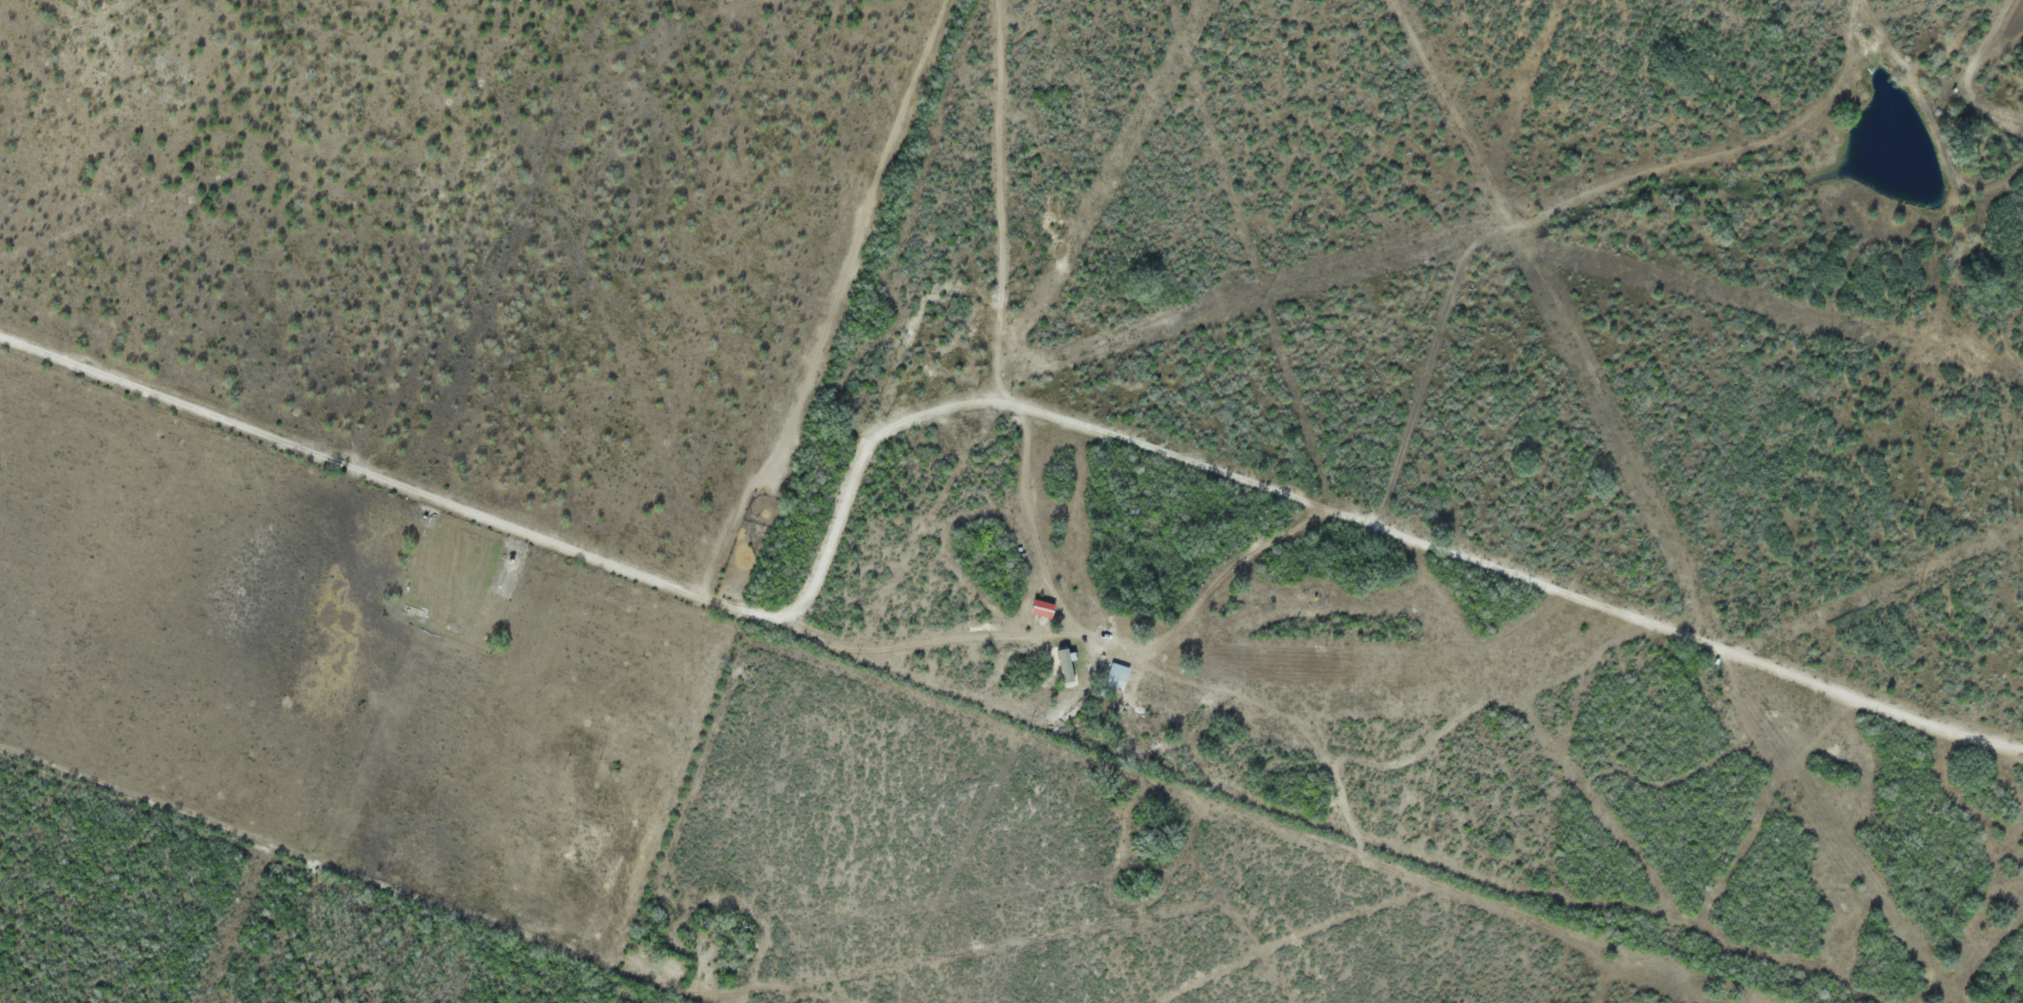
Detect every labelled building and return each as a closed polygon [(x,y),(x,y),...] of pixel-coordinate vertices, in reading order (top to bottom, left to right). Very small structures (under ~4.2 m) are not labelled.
[(1124,690),(1128,675),(1109,669),(1105,684),(1124,690)]
